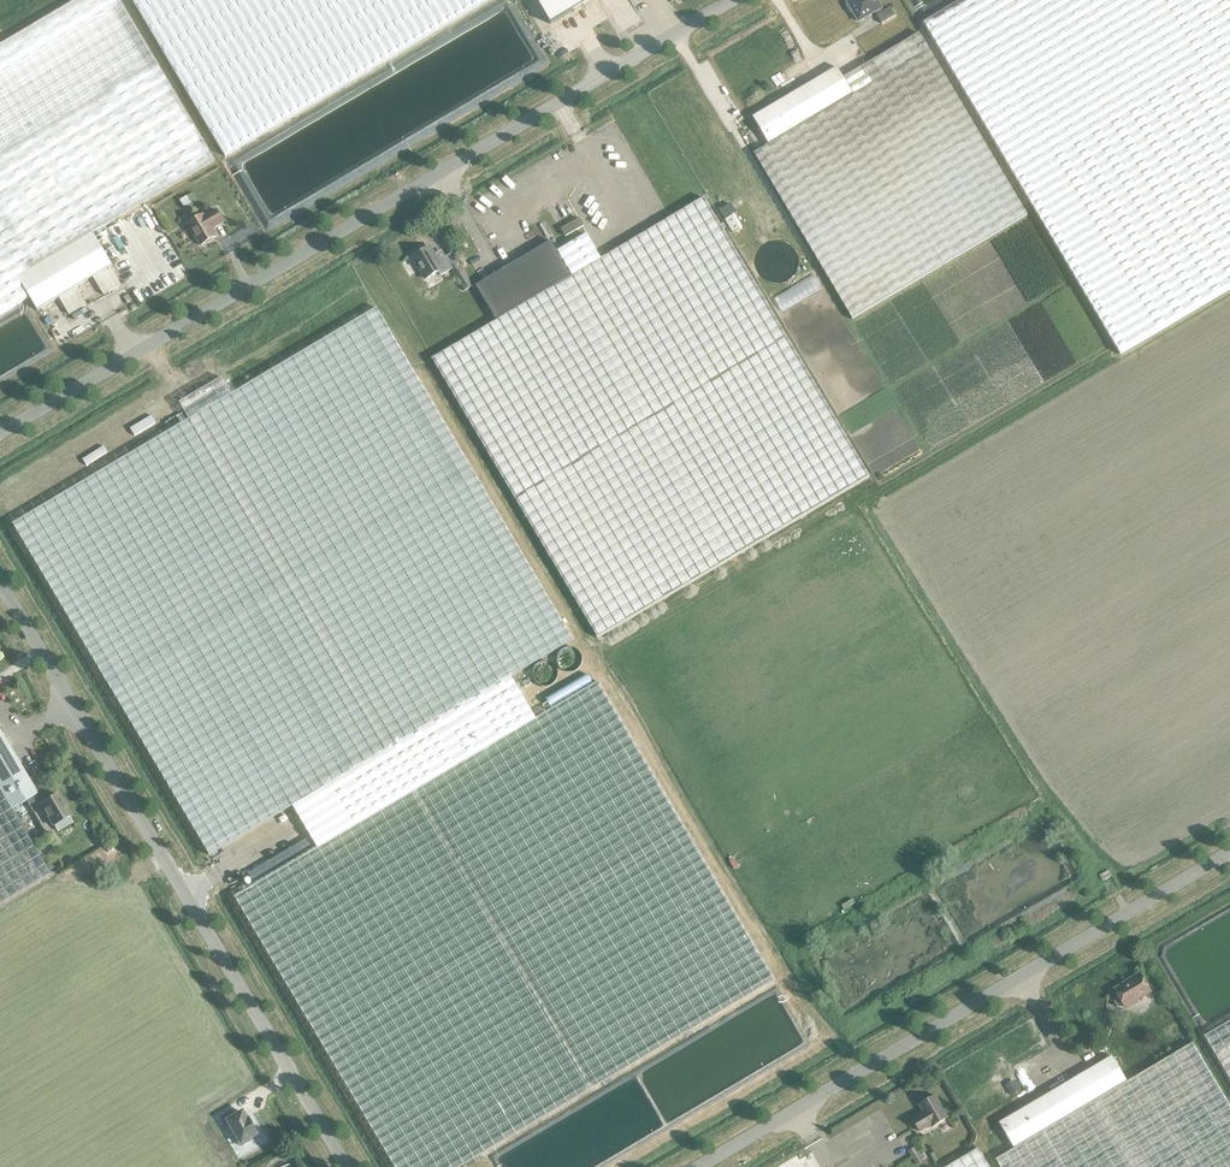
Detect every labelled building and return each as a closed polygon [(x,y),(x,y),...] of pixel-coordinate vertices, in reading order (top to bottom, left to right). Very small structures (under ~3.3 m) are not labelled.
[(0,45),(0,315),(29,297),(37,310),(58,297),(69,316),(87,305),(76,287),(93,277),(104,295),(121,285),(110,266),(112,265),(105,254),(93,233),(214,161),(119,0),(76,0),(0,45)] [(225,156),(488,0),(132,0),(225,156)] [(551,24),(592,0),(536,0),(551,24)] [(847,2),(848,5),(846,6),(851,13),(853,12),(858,22),(877,11),(879,14),(877,16),(881,24),(895,16),(890,8),(883,12),(881,8),(877,0),(851,0),(847,2)] [(923,22),(1120,354),(1229,288),(1229,0),(960,0),(923,22)] [(844,77),(853,94),(754,153),(852,319),(1027,216),(919,33),(844,77)] [(852,94),(836,67),(753,116),(769,143),(852,94)] [(477,286),(497,319),(432,358),(597,637),(868,477),(703,197),(600,258),(585,233),(557,250),(552,241),(477,286)] [(203,215),(188,224),(201,246),(205,243),(207,244),(212,241),(212,239),(216,236),(212,228),(215,227),(223,222),(216,210),(205,217),(203,215)] [(796,253),(794,250),(794,249),(791,246),(788,244),(783,242),(779,241),(774,241),(769,243),(765,245),(761,248),(759,251),(757,255),(756,259),(756,263),(757,268),(759,272),(762,276),(765,280),(770,282),(774,283),(778,283),(782,283),(786,281),(790,279),(793,276),(796,272),(798,267),(798,262),(798,257),(796,253)] [(422,252),(421,252),(420,251),(416,254),(415,256),(413,257),(414,259),(414,261),(417,267),(419,267),(426,279),(438,272),(441,276),(453,269),(448,261),(441,266),(430,247),(422,252)] [(128,294),(123,297),(127,303),(132,300),(128,294)] [(231,394),(222,378),(179,403),(189,420),(13,524),(210,856),(324,789),(340,815),(309,834),(317,848),(235,897),(395,1166),(461,1166),(775,981),(598,682),(536,719),(511,678),(573,641),(376,308),(231,394)] [(50,875),(11,810),(36,795),(0,734),(0,905),(50,875)] [(40,804),(53,826),(70,816),(57,794),(40,804)] [(58,870),(58,869),(59,868),(59,867),(59,866),(59,865),(58,864),(57,863),(56,862),(55,861),(54,861),(53,861),(52,861),(51,862),(50,862),(49,863),(48,864),(48,866),(48,867),(48,868),(49,869),(49,870),(50,871),(51,871),(52,872),(53,872),(54,872),(56,872),(57,871),(58,870)] [(1099,876),(1102,881),(1111,876),(1108,871),(1099,876)] [(1118,997),(1118,998),(1115,999),(1114,1003),(1117,1007),(1120,1008),(1124,1006),(1125,1008),(1151,993),(1140,974),(1114,990),(1118,997)] [(1196,1032),(1229,1089),(1229,1012),(1196,1032)] [(1000,1166),(1229,1166),(1229,1108),(1192,1043),(1127,1082),(1112,1057),(999,1124),(1014,1149),(995,1160),(1000,1166)] [(1019,1091),(1015,1083),(1008,1088),(1012,1095),(1019,1091)] [(948,1118),(935,1096),(919,1105),(924,1114),(920,1116),(920,1115),(912,1119),(919,1132),(931,1125),(932,1127),(948,1118)] [(250,1138),(258,1134),(249,1119),(248,1120),(243,1112),(237,1116),(233,1109),(220,1117),(225,1124),(229,1122),(237,1135),(235,1136),(241,1147),(251,1140),(250,1138)] [(915,1145),(908,1150),(916,1164),(924,1159),(915,1145)] [(977,1149),(946,1166),(988,1166),(977,1149)] [(934,1152),(929,1154),(934,1162),(938,1159),(934,1152)]
